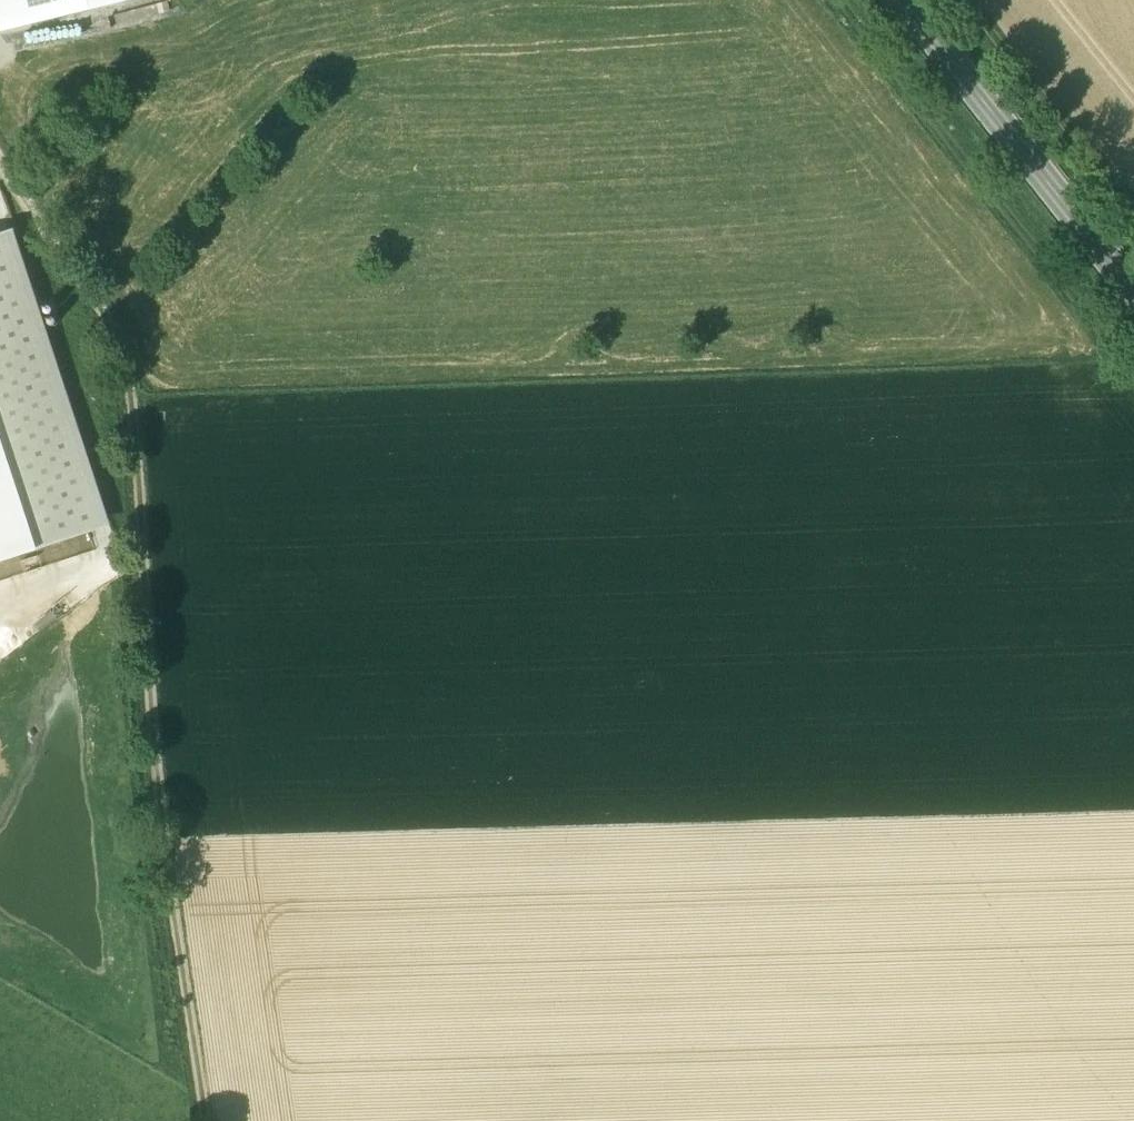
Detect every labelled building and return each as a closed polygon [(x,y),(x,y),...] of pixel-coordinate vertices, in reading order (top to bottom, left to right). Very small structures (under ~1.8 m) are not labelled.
[(133,0),(0,0),(0,32),(133,0)] [(0,237),(0,562),(115,523),(15,232),(0,237)]
